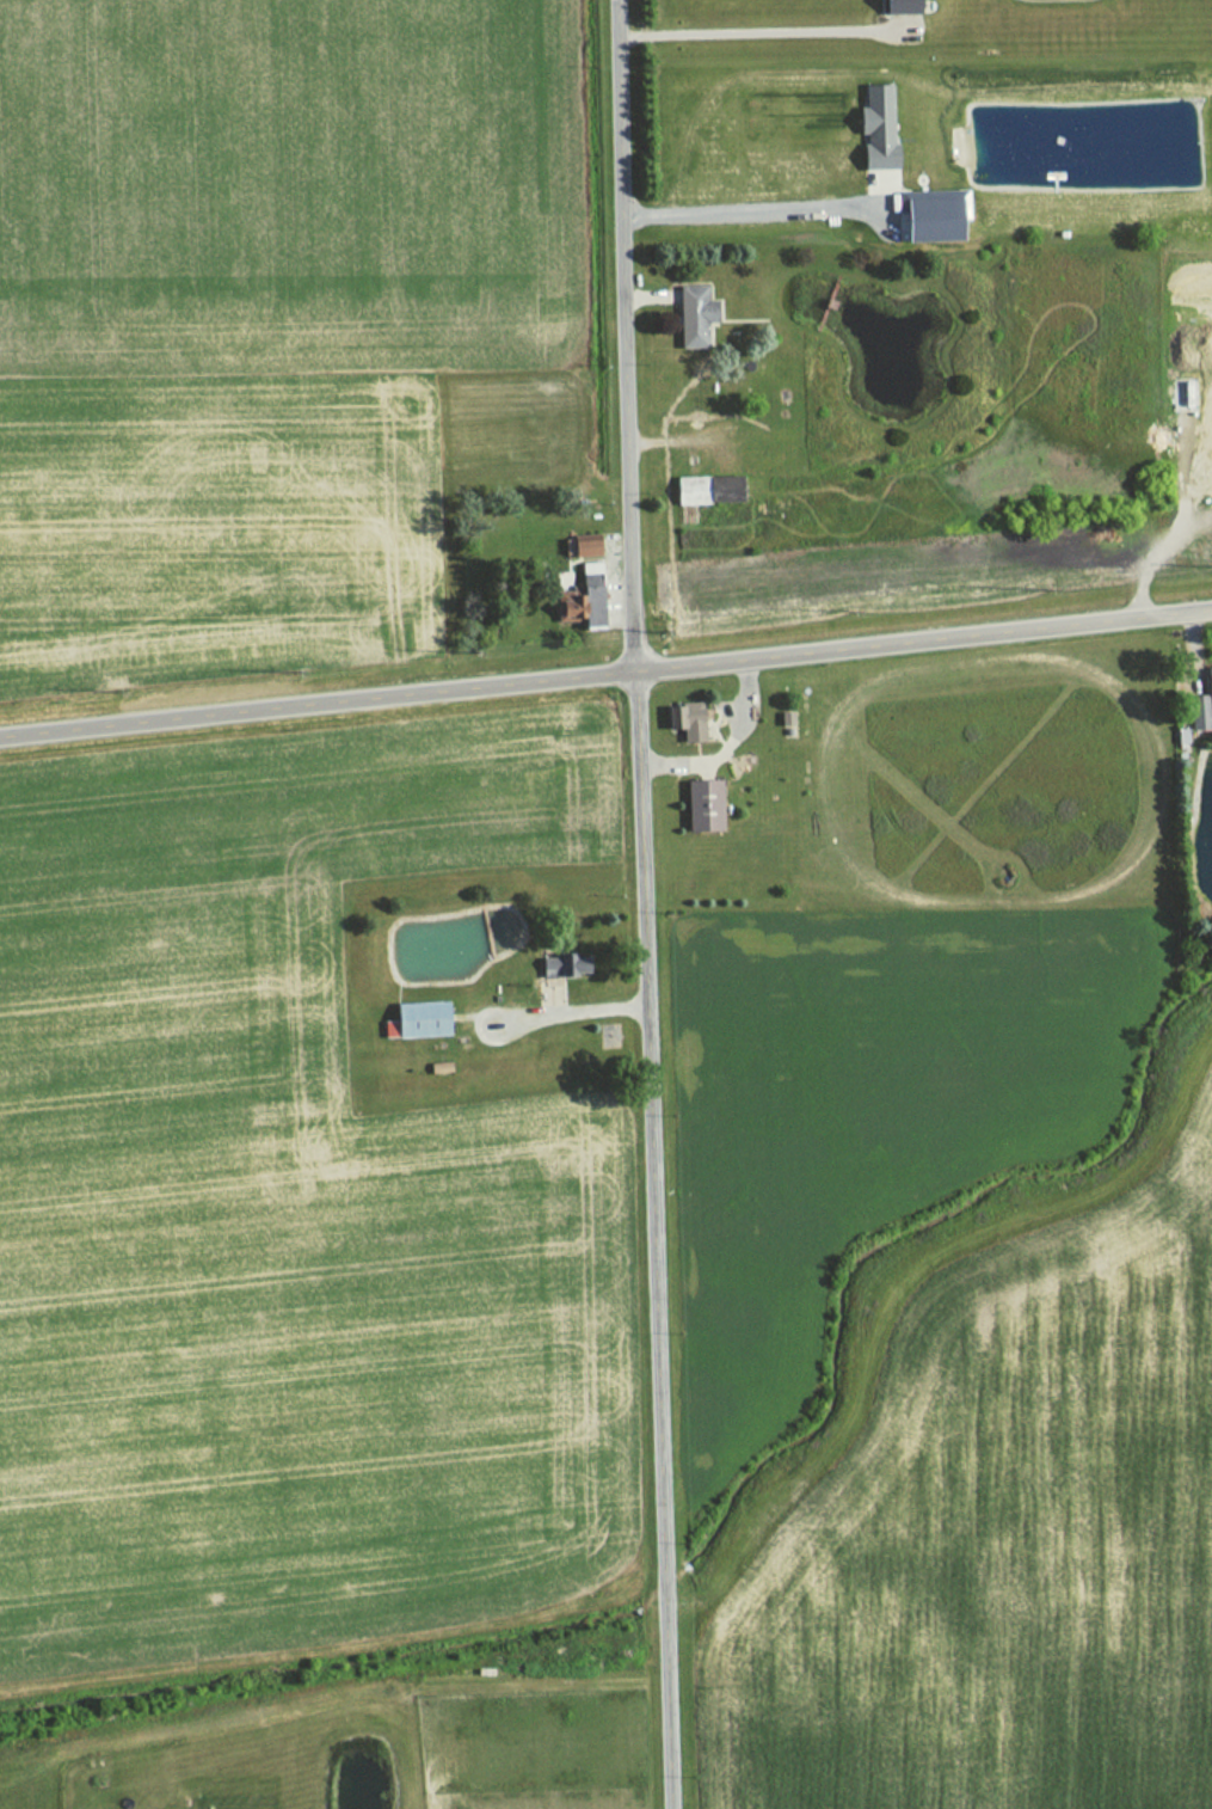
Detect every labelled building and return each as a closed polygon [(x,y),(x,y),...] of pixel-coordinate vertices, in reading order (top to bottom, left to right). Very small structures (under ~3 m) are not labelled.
[(876,15),(916,13),(915,0),(875,0),(876,15)] [(884,84),(857,85),(858,107),(850,107),(851,135),(859,134),(860,145),(854,145),(855,170),(894,169),(893,143),(886,143),(884,84)] [(897,243),(951,241),(950,219),(961,219),(959,191),(895,194),(897,243)]
